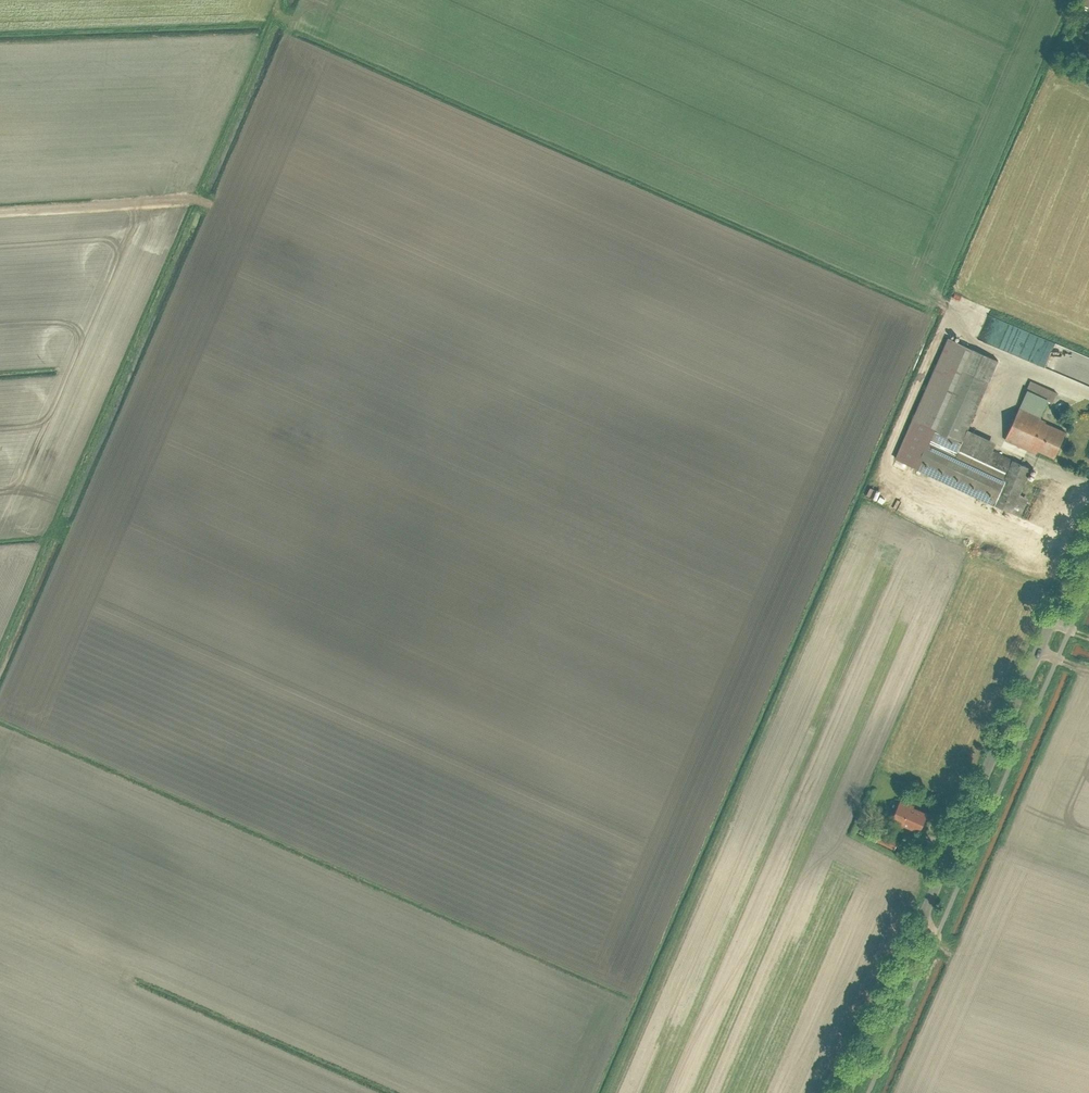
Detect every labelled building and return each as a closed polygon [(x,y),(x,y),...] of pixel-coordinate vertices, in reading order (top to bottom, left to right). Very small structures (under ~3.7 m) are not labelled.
[(1030,341),(1040,345),(1043,337),(1032,333),(1030,341)] [(997,357),(949,336),(914,416),(959,436),(952,452),(1003,474),(991,501),(1010,509),(1031,462),(991,445),(994,437),(967,425),(997,357)] [(1038,356),(1038,355),(1024,349),(1021,356),(1040,365),(1043,358),(1038,356)] [(1030,374),(1023,389),(1053,401),(1059,387),(1030,374)] [(1013,404),(1003,428),(1058,451),(1068,427),(1013,404)] [(900,799),(893,815),(922,827),(929,812),(900,799)] [(882,831),(877,841),(895,848),(899,838),(882,831)]
